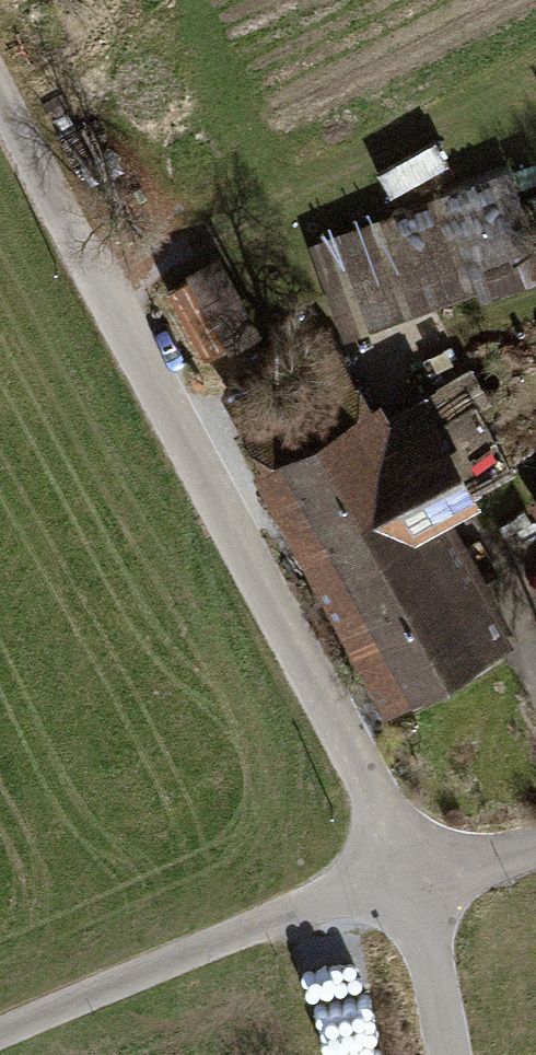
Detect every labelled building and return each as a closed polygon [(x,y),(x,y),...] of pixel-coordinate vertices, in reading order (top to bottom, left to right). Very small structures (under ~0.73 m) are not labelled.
[(338,247),(372,347),(535,290),(535,233),(519,185),(338,247)] [(229,264),(172,285),(202,369),(259,349),(229,264)] [(397,406),(272,475),(411,721),(535,651),(463,523),(501,502),(443,398),(405,420),(397,406)]
